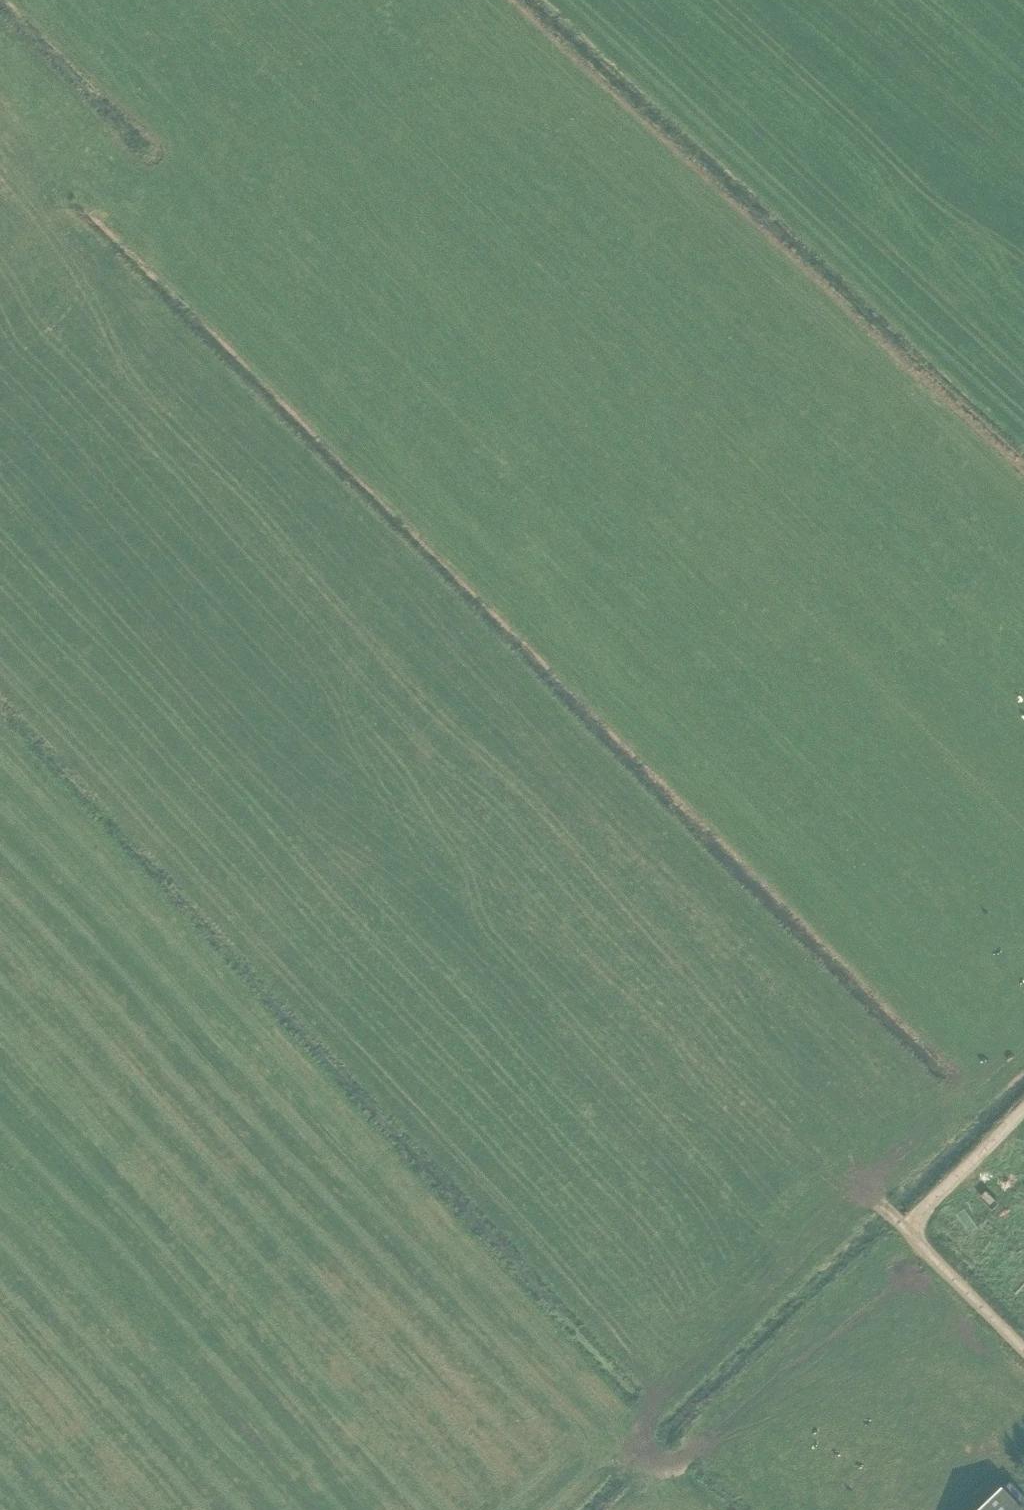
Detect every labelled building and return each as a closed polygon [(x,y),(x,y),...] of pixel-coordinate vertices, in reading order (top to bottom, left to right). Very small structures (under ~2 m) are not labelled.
[(1001,1486),(975,1509),(1023,1509),(1001,1486)]
